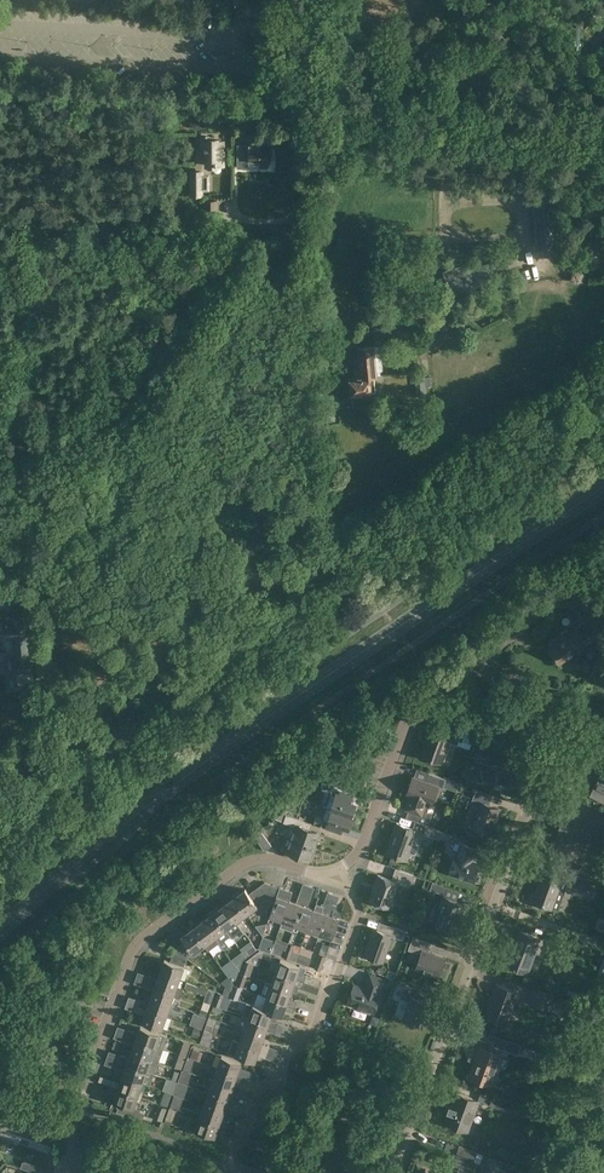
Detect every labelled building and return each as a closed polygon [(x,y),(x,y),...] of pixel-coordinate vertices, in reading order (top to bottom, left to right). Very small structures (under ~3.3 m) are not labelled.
[(258,7),(249,8),(250,17),(260,15),(258,7)] [(210,140),(210,137),(202,137),(202,150),(207,150),(206,163),(215,163),(215,164),(218,164),(218,163),(223,163),(223,166),(224,166),(224,145),(219,145),(219,140),(210,140)] [(250,143),(250,144),(250,145),(238,145),(238,167),(250,167),(250,164),(259,164),(260,167),(269,167),(268,161),(270,161),(270,147),(262,147),(262,144),(250,143)] [(203,169),(192,169),(192,196),(203,196),(203,169)] [(219,200),(210,199),(210,220),(219,220),(219,200)] [(556,203),(534,204),(537,248),(558,247),(556,203)] [(419,247),(417,257),(431,260),(433,250),(419,247)] [(480,259),(444,271),(445,277),(451,294),(472,288),(476,286),(494,280),(488,263),(482,265),(480,259)] [(412,280),(409,286),(420,291),(423,285),(412,280)] [(401,302),(401,303),(400,305),(411,310),(420,291),(409,286),(401,302)] [(391,316),(394,317),(401,303),(392,298),(386,309),(391,316)] [(400,305),(394,317),(393,319),(405,324),(411,310),(400,305)] [(360,360),(357,361),(358,367),(366,367),(367,376),(374,375),(374,374),(378,374),(378,371),(381,371),(382,371),(383,369),(381,347),(379,346),(375,346),(359,348),(360,360)] [(350,387),(348,387),(349,393),(350,393),(350,394),(352,394),(352,395),(355,395),(355,396),(373,394),(372,382),(375,382),(375,377),(374,375),(367,376),(366,367),(358,367),(359,375),(357,375),(357,378),(356,378),(356,377),(349,378),(350,387)] [(431,376),(415,378),(416,388),(432,386),(431,376)] [(33,669),(31,647),(36,647),(35,632),(30,632),(28,612),(3,614),(4,622),(0,623),(0,634),(4,633),(4,639),(12,639),(14,671),(16,690),(35,684),(33,669)] [(575,628),(549,649),(560,663),(580,647),(578,645),(584,640),(603,625),(603,623),(596,612),(575,628)] [(599,655),(589,675),(598,679),(597,680),(603,683),(603,658),(599,655)] [(427,740),(422,755),(442,763),(450,741),(457,744),(459,739),(462,740),(465,731),(465,730),(450,724),(446,734),(432,729),(430,728),(426,739),(427,740)] [(479,763),(487,766),(483,779),(495,783),(497,778),(510,783),(515,770),(512,769),(515,759),(507,757),(510,747),(482,737),(475,758),(481,760),(479,763)] [(602,772),(595,789),(603,793),(603,773),(602,772)] [(429,773),(426,781),(413,777),(407,794),(410,795),(430,803),(432,804),(439,786),(443,788),(445,782),(450,784),(451,780),(447,779),(446,779),(429,773)] [(331,794),(335,795),(331,808),(352,816),(359,796),(333,787),(331,794)] [(501,809),(489,804),(492,795),(476,789),(471,804),(479,808),(472,827),(491,834),(496,818),(497,818),(501,809)] [(410,795),(405,809),(409,811),(418,814),(416,820),(426,824),(429,825),(433,813),(427,811),(430,803),(410,795)] [(323,820),(321,826),(337,832),(339,826),(349,829),(354,816),(352,816),(331,808),(330,808),(327,807),(323,820)] [(283,813),(275,818),(284,821),(284,822),(290,824),(296,827),(292,838),(315,846),(320,832),(310,829),(303,826),(305,820),(283,813)] [(556,840),(568,845),(569,841),(592,849),(598,835),(598,834),(603,836),(603,824),(588,818),(585,827),(564,819),(556,840)] [(418,830),(413,828),(396,823),(393,834),(387,852),(408,860),(418,830)] [(426,825),(423,833),(440,839),(442,832),(443,831),(426,825)] [(260,830),(253,835),(265,850),(271,845),(260,830)] [(352,843),(355,834),(345,832),(342,841),(352,843)] [(442,832),(440,839),(446,841),(449,834),(442,832)] [(315,846),(292,838),(287,852),(310,860),(315,846)] [(461,844),(457,856),(456,855),(449,873),(474,882),(476,875),(478,875),(480,874),(481,872),(481,870),(481,868),(479,866),(480,864),(472,861),(477,849),(461,844)] [(585,872),(581,862),(574,865),(577,875),(585,872)] [(396,868),(392,880),(378,875),(374,885),(375,885),(370,900),(372,901),(371,903),(373,906),(379,908),(381,907),(382,905),(389,907),(398,882),(409,886),(410,884),(412,884),(415,875),(413,874),(413,875),(396,868)] [(534,891),(531,899),(533,900),(533,901),(534,902),(533,905),(541,908),(542,905),(551,908),(562,880),(562,879),(560,878),(545,872),(538,892),(536,891),(536,892),(534,891)] [(576,875),(571,885),(585,891),(586,888),(589,882),(589,881),(576,875)] [(431,888),(430,889),(445,894),(448,887),(433,881),(431,888)] [(238,892),(233,895),(247,913),(253,909),(256,913),(259,914),(264,910),(264,907),(261,903),(267,898),(265,882),(249,894),(245,889),(241,892),(238,892)] [(280,888),(265,882),(267,898),(275,901),(270,915),(283,920),(290,900),(293,892),(280,888)] [(589,882),(586,888),(597,893),(600,887),(589,882)] [(283,920),(280,926),(293,930),(295,924),(305,896),(299,894),(296,903),(290,900),(283,920)] [(247,913),(233,895),(229,899),(228,902),(224,905),(245,932),(249,929),(241,918),(247,913)] [(295,924),(294,929),(298,931),(300,926),(307,929),(314,909),(308,907),(311,899),(305,896),(295,924)] [(441,911),(437,922),(437,923),(444,925),(443,929),(451,932),(452,928),(454,929),(460,911),(463,912),(465,904),(458,902),(456,901),(444,897),(439,910),(441,911)] [(314,909),(307,929),(316,931),(314,935),(318,937),(320,933),(327,914),(330,905),(324,903),(323,906),(316,903),(316,905),(314,909)] [(217,907),(212,911),(226,929),(231,935),(233,938),(238,934),(239,937),(241,936),(245,933),(245,932),(224,905),(220,908),(217,907)] [(320,933),(318,937),(323,938),(324,934),(332,937),(341,912),(342,912),(335,909),(335,907),(333,906),(330,905),(327,914),(320,933)] [(207,917),(203,920),(215,937),(225,949),(229,946),(225,940),(231,935),(226,929),(212,911),(208,914),(207,917)] [(196,923),(191,926),(205,945),(209,950),(219,943),(215,937),(203,920),(199,923),(196,923)] [(390,925),(387,933),(374,929),(365,955),(384,962),(393,936),(403,940),(406,931),(390,925)] [(182,936),(185,941),(175,949),(187,958),(194,953),(205,945),(191,926),(187,930),(186,933),(182,936)] [(505,963),(528,972),(536,951),(539,952),(544,940),(520,931),(512,953),(509,952),(505,963)] [(445,958),(428,952),(432,943),(413,936),(409,949),(421,954),(416,968),(439,976),(445,958)] [(269,952),(271,944),(264,941),(261,950),(269,952)] [(284,956),(283,956),(290,959),(293,950),(295,944),(289,942),(287,945),(286,951),(284,956)] [(254,944),(246,950),(250,954),(257,949),(254,944)] [(274,946),(272,952),(284,956),(286,951),(274,946)] [(165,959),(160,972),(180,979),(187,958),(175,949),(170,961),(165,959)] [(290,959),(296,961),(299,952),(293,950),(290,959)] [(259,951),(246,961),(259,965),(264,952),(259,951)] [(299,952),(296,961),(308,965),(311,957),(299,952)] [(320,954),(315,968),(316,968),(321,970),(326,956),(325,956),(321,954),(320,954)] [(235,962),(240,969),(243,963),(240,959),(235,962)] [(281,959),(276,971),(304,981),(306,976),(298,973),(300,966),(281,959)] [(243,967),(241,973),(248,975),(250,969),(243,967)] [(276,971),(272,984),(291,991),(297,993),(299,986),(302,987),(304,981),(276,971)] [(160,972),(158,979),(149,976),(147,981),(181,993),(183,989),(177,987),(180,979),(160,972)] [(238,976),(234,972),(228,976),(232,981),(238,976)] [(241,972),(236,985),(243,987),(247,976),(248,975),(241,973),(241,972)] [(370,974),(365,988),(354,985),(348,1003),(374,1012),(381,994),(379,993),(384,979),(370,974)] [(181,993),(147,981),(145,987),(154,990),(151,996),(171,1003),(173,996),(179,998),(181,993)] [(207,989),(187,982),(185,987),(205,994),(207,989)] [(266,982),(262,994),(267,996),(295,1006),(297,1000),(289,997),(291,991),(272,984),(266,982)] [(429,1002),(418,998),(421,989),(406,983),(401,997),(409,1001),(403,1019),(420,1026),(429,1002)] [(485,1015),(508,1023),(519,992),(496,984),(485,1015)] [(226,986),(223,993),(230,996),(232,991),(226,986)] [(534,987),(529,1002),(550,1010),(555,994),(534,987)] [(208,988),(208,989),(204,1001),(211,1004),(215,991),(208,988)] [(230,996),(230,997),(238,999),(240,993),(232,990),(232,991),(230,996)] [(216,997),(213,1004),(214,1005),(220,1007),(222,999),(224,994),(217,992),(216,997)] [(151,996),(149,1003),(141,1000),(139,1006),(166,1016),(171,1003),(151,996)] [(295,1006),(267,996),(263,1008),(268,1010),(268,1011),(272,1012),(279,1014),(282,1016),(285,1009),(293,1012),(295,1006)] [(243,1015),(249,1017),(277,1027),(279,1021),(277,1020),(279,1014),(272,1012),(268,1011),(268,1010),(263,1008),(254,1005),(253,1005),(247,1002),(243,1015)] [(223,1008),(214,1005),(212,1011),(221,1014),(223,1008)] [(166,1016),(139,1006),(137,1012),(145,1015),(142,1022),(162,1029),(166,1016)] [(204,1023),(206,1017),(200,1015),(198,1021),(204,1023)] [(277,1027),(249,1017),(244,1029),(264,1036),(266,1030),(274,1033),(277,1027)] [(138,1033),(130,1030),(128,1036),(163,1048),(167,1036),(141,1026),(138,1033)] [(200,1035),(202,1028),(196,1026),(194,1033),(200,1035)] [(264,1036),(244,1029),(240,1042),(268,1052),(270,1046),(261,1043),(264,1036)] [(164,1049),(163,1048),(128,1036),(126,1042),(134,1045),(132,1051),(158,1061),(159,1061),(164,1049)] [(208,1038),(202,1036),(200,1043),(206,1045),(208,1038)] [(502,1054),(491,1051),(485,1049),(488,1042),(476,1037),(469,1055),(477,1058),(470,1076),(491,1084),(502,1054)] [(500,1037),(498,1042),(497,1046),(518,1053),(521,1044),(500,1037)] [(268,1052),(240,1042),(233,1039),(229,1052),(236,1054),(235,1055),(255,1062),(257,1055),(266,1058),(268,1052)] [(188,1051),(179,1048),(177,1053),(186,1057),(188,1051)] [(199,1060),(202,1051),(193,1048),(190,1057),(199,1060)] [(119,1061),(147,1070),(154,1073),(158,1061),(132,1051),(130,1058),(121,1055),(119,1061)] [(222,1055),(217,1068),(245,1078),(247,1072),(239,1069),(241,1062),(222,1055)] [(174,1060),(173,1066),(182,1069),(184,1064),(174,1060)] [(147,1070),(119,1061),(117,1066),(125,1069),(123,1076),(143,1083),(147,1070)] [(217,1068),(213,1080),(232,1087),(235,1080),(243,1083),(245,1078),(217,1068)] [(175,1070),(172,1079),(178,1081),(181,1072),(175,1070)] [(181,1074),(178,1081),(185,1083),(187,1079),(185,1078),(186,1077),(185,1076),(181,1074)] [(121,1082),(112,1079),(110,1085),(142,1096),(144,1091),(140,1089),(143,1083),(123,1076),(121,1082)] [(168,1078),(165,1087),(174,1091),(178,1081),(168,1078)] [(232,1087),(213,1080),(209,1092),(237,1102),(239,1097),(230,1094),(232,1087)] [(178,1081),(176,1086),(187,1090),(189,1085),(187,1085),(187,1084),(178,1081)] [(110,1085),(108,1091),(117,1094),(114,1101),(120,1103),(117,1112),(142,1120),(145,1113),(139,1110),(140,1109),(134,1107),(136,1101),(140,1102),(142,1096),(110,1085)] [(165,1090),(160,1103),(163,1104),(168,1106),(173,1093),(165,1090)] [(209,1092),(204,1105),(224,1112),(226,1105),(234,1108),(237,1102),(209,1092)] [(451,1113),(447,1123),(449,1124),(468,1131),(479,1100),(478,1100),(459,1093),(456,1092),(452,1106),(450,1105),(448,1112),(451,1113)] [(493,1095),(490,1104),(490,1105),(504,1110),(508,1101),(493,1095)] [(172,1099),(170,1107),(178,1109),(180,1101),(172,1099)] [(160,1104),(155,1117),(163,1119),(167,1106),(160,1104)] [(204,1105),(200,1117),(228,1127),(230,1121),(221,1118),(224,1112),(204,1105)] [(177,1110),(170,1107),(165,1119),(173,1122),(177,1110)] [(5,1115),(0,1113),(0,1128),(0,1129),(0,1135),(11,1138),(21,1110),(15,1108),(12,1116),(5,1114),(5,1115)] [(21,1110),(11,1138),(23,1143),(30,1123),(24,1120),(27,1112),(21,1110)] [(30,1123),(23,1143),(36,1147),(46,1119),(40,1117),(37,1125),(30,1123)] [(228,1127),(200,1117),(195,1130),(215,1137),(217,1130),(226,1133),(228,1127)] [(545,1120),(542,1127),(548,1130),(551,1122),(545,1120)] [(267,1151),(269,1144),(255,1139),(253,1146),(267,1151)] [(459,1145),(455,1155),(474,1162),(475,1161),(479,1163),(480,1163),(483,1154),(478,1152),(459,1145)] [(452,1164),(460,1167),(458,1172),(475,1172),(479,1163),(475,1161),(474,1162),(455,1155),(452,1164)] [(306,1158),(302,1168),(309,1171),(313,1160),(306,1158)] [(24,1160),(23,1160),(21,1168),(36,1172),(41,1172),(43,1167),(24,1160)] [(484,1162),(479,1172),(493,1172),(495,1167),(484,1162)]
